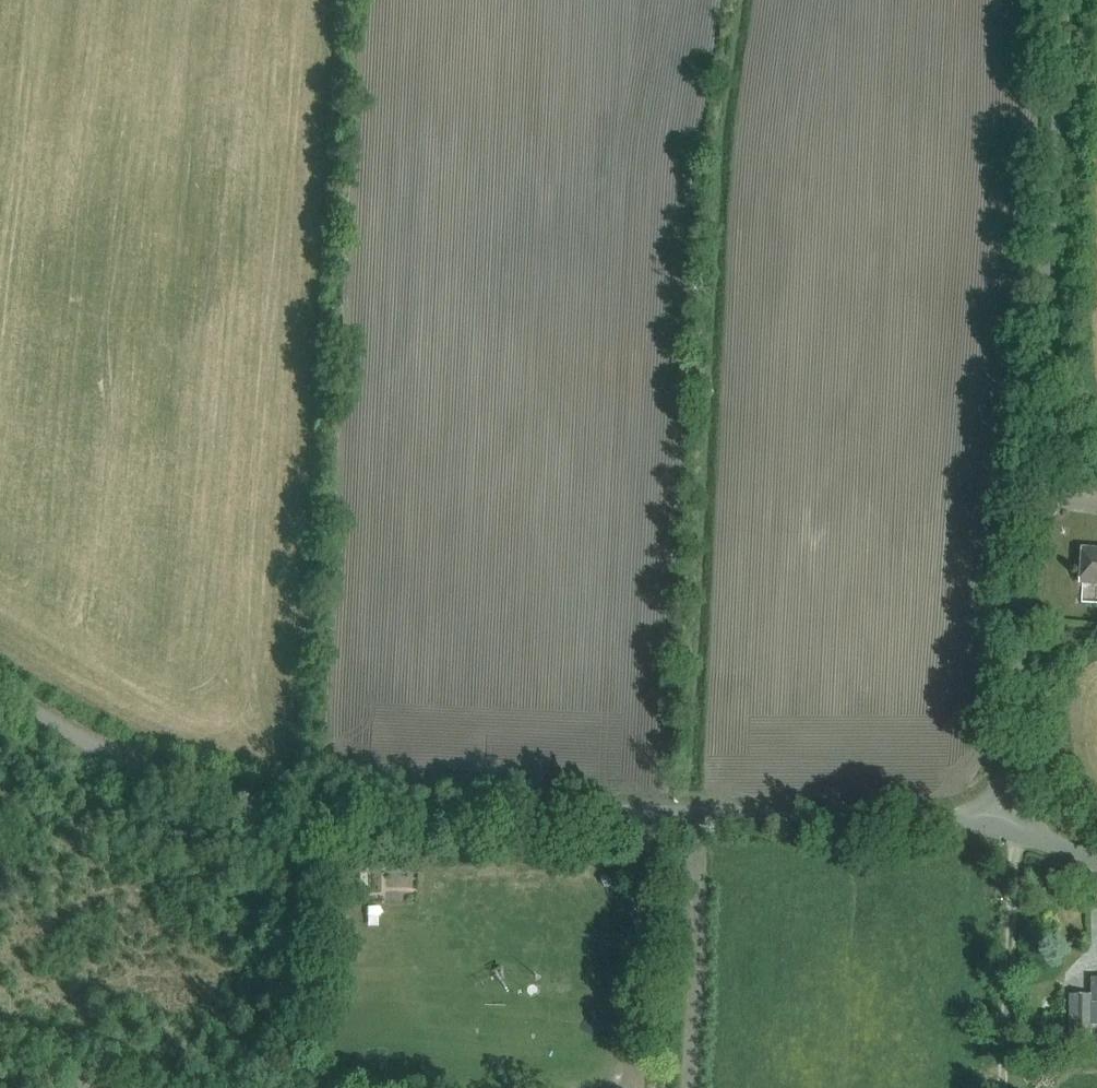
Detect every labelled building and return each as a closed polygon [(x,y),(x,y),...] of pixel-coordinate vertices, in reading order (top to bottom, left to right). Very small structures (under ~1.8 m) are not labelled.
[(1083,548),(1080,583),(1096,585),(1096,548),(1083,548)] [(1091,978),(1091,996),(1070,996),(1070,1039),(1092,1039),(1092,1003),(1096,1003),(1096,978),(1091,978)]
